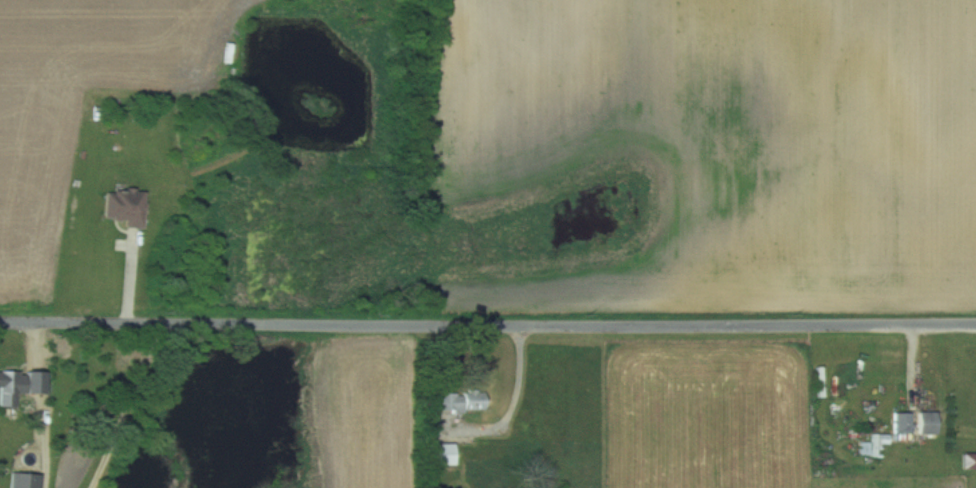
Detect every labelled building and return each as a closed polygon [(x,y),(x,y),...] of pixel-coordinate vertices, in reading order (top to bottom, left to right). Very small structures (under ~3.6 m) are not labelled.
[(128,157),(128,148),(106,148),(106,157),(128,157)] [(122,227),(141,227),(142,190),(105,189),(104,220),(122,220),(122,227)] [(41,393),(41,371),(0,371),(0,406),(14,406),(14,393),(41,393)] [(437,410),(484,410),(484,392),(437,392),(437,410)] [(917,433),(935,433),(935,411),(917,411),(917,433)] [(912,412),(895,412),(895,434),(912,434),(912,412)] [(453,465),(453,443),(431,443),(431,465),(453,465)] [(964,468),(975,468),(975,453),(964,453),(964,468)] [(38,473),(9,473),(9,487),(38,487),(38,473)]
